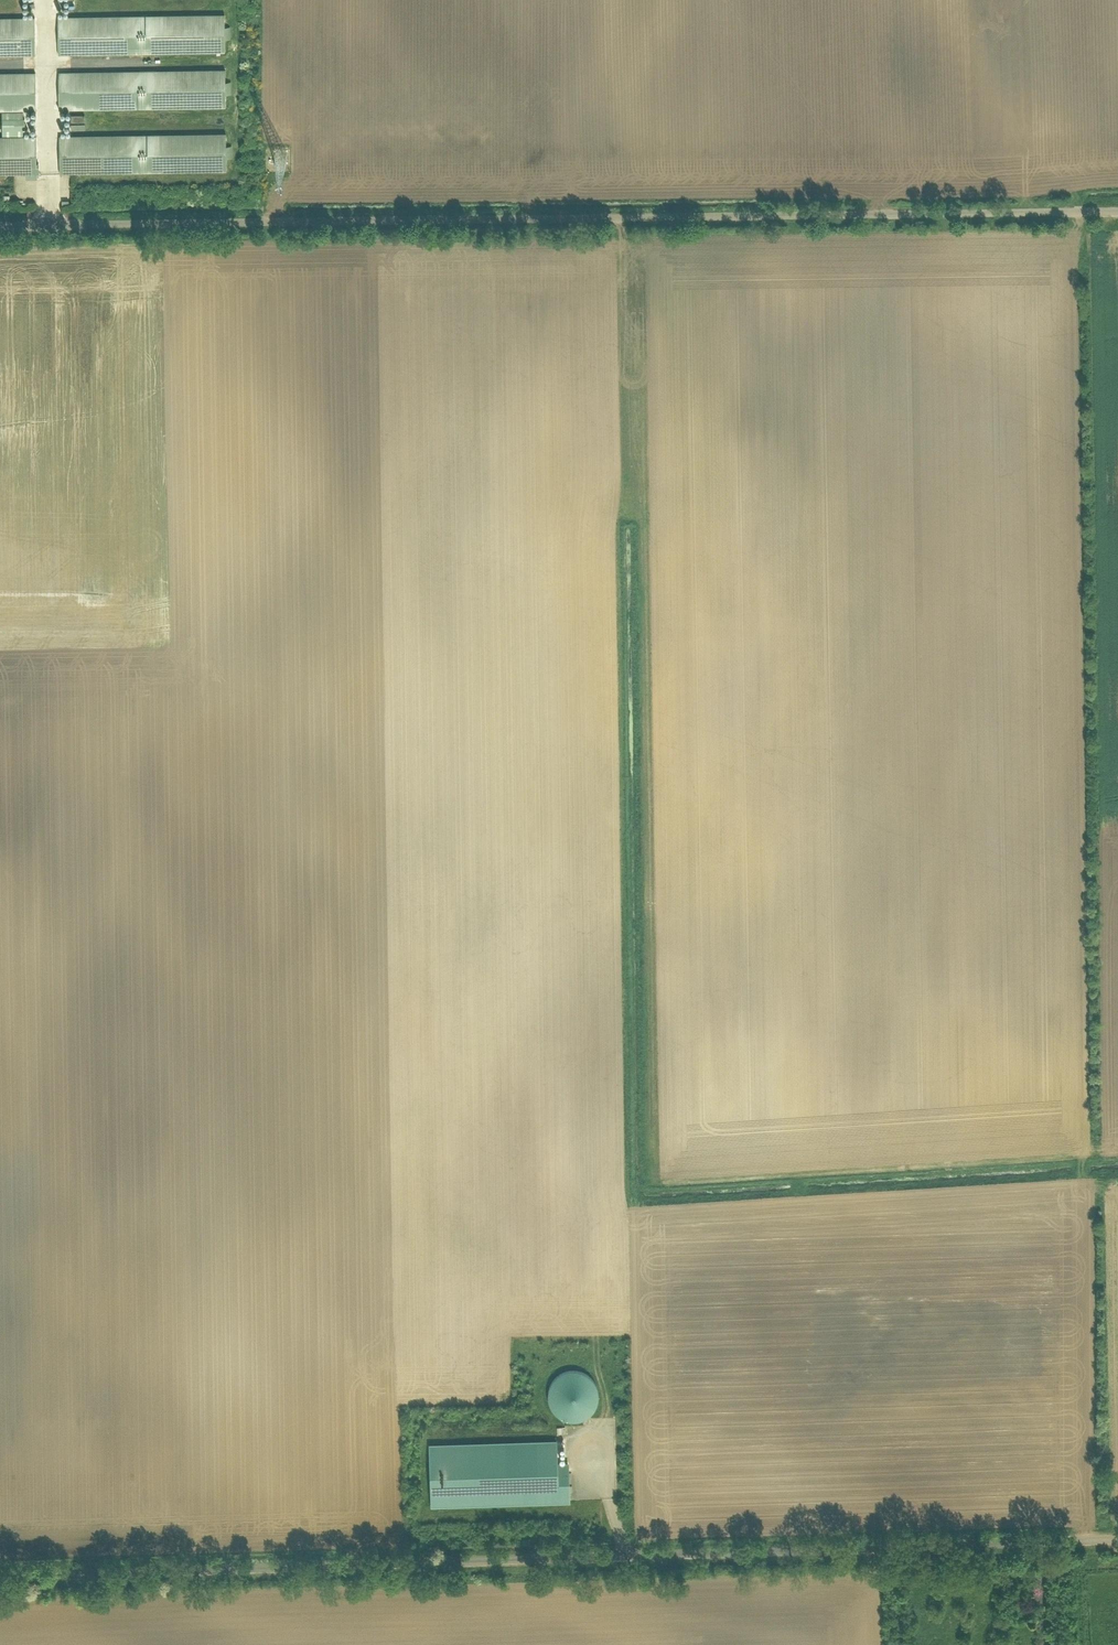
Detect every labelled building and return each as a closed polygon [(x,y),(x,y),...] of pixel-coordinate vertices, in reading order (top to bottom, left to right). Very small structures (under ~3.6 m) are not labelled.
[(229,51),(229,13),(62,16),(63,52),(113,51),(113,42),(124,42),(124,35),(204,34),(204,51),(229,51)] [(38,15),(0,15),(0,36),(19,35),(19,52),(38,52),(38,15)] [(40,69),(0,70),(0,90),(9,89),(9,96),(12,101),(12,105),(18,105),(17,97),(29,97),(28,88),(32,94),(32,89),(40,89),(40,69)] [(229,106),(229,69),(63,69),(63,107),(136,107),(136,90),(187,90),(187,93),(191,93),(191,100),(179,100),(179,106),(229,106)] [(6,110),(6,134),(28,134),(28,110),(6,110)] [(230,166),(229,132),(64,134),(64,171),(132,171),(132,158),(138,158),(138,153),(189,153),(189,166),(230,166)] [(41,134),(0,135),(0,172),(29,171),(29,177),(42,176),(41,134)] [(429,1444),(431,1504),(569,1499),(568,1460),(556,1461),(555,1439),(429,1444)]
